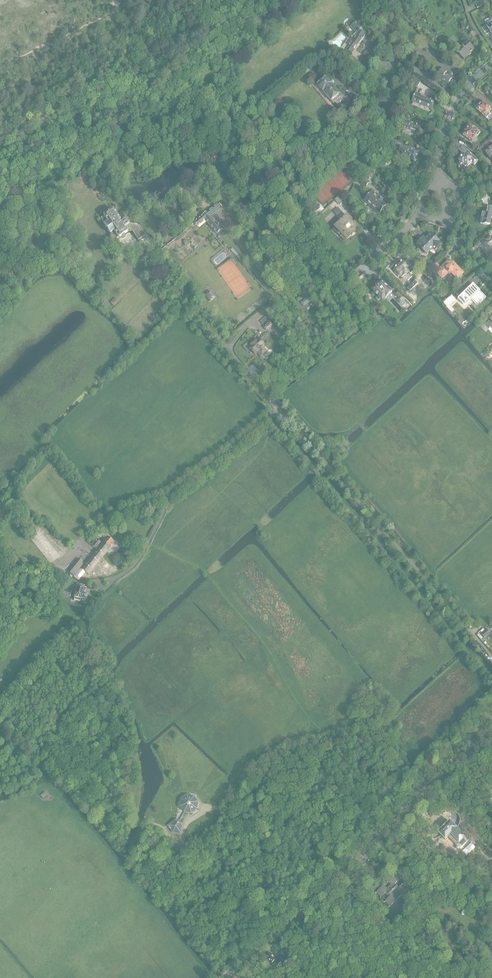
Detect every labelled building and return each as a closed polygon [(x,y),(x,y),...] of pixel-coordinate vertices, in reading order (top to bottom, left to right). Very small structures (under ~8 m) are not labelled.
[(392,27),(391,26),(385,19),(383,21),(389,28),(390,29),(392,27)] [(367,33),(363,31),(355,22),(350,26),(356,33),(351,37),(352,39),(348,45),(349,46),(346,50),(352,54),(365,35),(367,33)] [(473,41),(478,38),(474,31),(469,34),(473,41)] [(465,60),(474,51),(467,43),(457,52),(465,60)] [(415,51),(410,56),(415,60),(419,55),(415,51)] [(437,76),(448,84),(452,79),(446,74),(447,72),(443,69),(437,76)] [(336,90),(331,84),(325,77),(317,84),(333,104),(334,103),(340,109),(343,107),(340,103),(342,101),(346,105),(351,101),(347,96),(346,97),(343,95),(342,96),(337,89),(336,90)] [(414,77),(412,82),(418,87),(421,82),(414,77)] [(431,108),(434,101),(416,93),(413,101),(431,108)] [(491,110),(485,105),(486,104),(483,101),(477,109),(483,114),(482,114),(487,118),(490,115),(491,115),(491,110)] [(419,133),(421,126),(406,122),(404,128),(419,133)] [(478,136),(480,132),(469,125),(465,132),(464,134),(466,136),(465,137),(472,141),(476,135),(478,136)] [(396,147),(398,141),(391,139),(389,145),(396,147)] [(483,146),(487,151),(485,152),(490,159),(491,158),(491,159),(491,148),(487,142),(483,146)] [(479,152),(476,150),(469,144),(466,148),(477,155),(479,152)] [(459,156),(461,158),(462,158),(459,161),(460,161),(459,163),(461,164),(462,164),(465,167),(466,166),(467,167),(470,164),(471,164),(472,164),(474,166),(478,162),(475,159),(475,157),(474,156),(472,157),(468,152),(466,150),(462,146),(459,149),(462,153),(459,156)] [(416,161),(418,153),(399,147),(399,150),(414,162),(416,161)] [(359,182),(365,187),(369,183),(363,178),(359,182)] [(380,213),(386,205),(371,193),(365,201),(380,213)] [(340,205),(345,200),(340,195),(335,200),(340,205)] [(222,207),(218,203),(210,209),(214,214),(222,207)] [(323,210),(320,207),(313,214),(316,217),(323,210)] [(486,207),(485,213),(483,213),(481,223),(490,225),(491,218),(491,208),(486,207)] [(142,238),(138,231),(134,225),(129,224),(126,219),(121,222),(113,209),(103,216),(104,217),(101,219),(105,225),(104,225),(110,234),(111,233),(111,234),(110,241),(116,242),(117,237),(118,238),(129,231),(132,232),(138,241),(142,238)] [(212,220),(211,218),(209,216),(213,213),(210,209),(194,223),(197,226),(205,220),(217,233),(221,230),(213,219),(212,220)] [(355,224),(356,224),(352,219),(351,220),(347,216),(334,230),(341,237),(342,236),(343,236),(344,235),(347,239),(352,235),(352,236),(355,233),(355,232),(359,228),(355,224)] [(427,239),(425,241),(433,248),(435,250),(441,244),(436,239),(431,235),(427,239)] [(423,239),(417,245),(427,254),(433,248),(425,241),(423,239)] [(413,259),(410,262),(416,268),(419,265),(418,264),(419,263),(420,263),(422,261),(418,256),(415,259),(414,260),(413,259)] [(395,269),(394,270),(396,272),(394,273),(398,277),(400,276),(401,277),(404,275),(405,275),(408,272),(410,274),(414,271),(411,268),(412,268),(410,266),(408,268),(404,264),(406,263),(408,261),(404,257),(402,259),(405,261),(403,263),(403,262),(402,263),(401,263),(399,265),(399,264),(396,266),(397,267),(395,269)] [(430,268),(429,268),(433,273),(440,267),(436,262),(430,268)] [(447,263),(436,273),(442,279),(448,274),(449,273),(451,273),(457,279),(463,274),(453,263),(447,263)] [(381,280),(372,289),(379,297),(378,297),(380,299),(380,298),(382,300),(385,298),(386,298),(392,292),(381,280)] [(473,284),(458,299),(465,306),(471,300),(477,306),(480,303),(486,297),(473,284)] [(398,291),(395,294),(399,298),(397,300),(400,303),(405,299),(398,291)] [(205,295),(210,301),(214,298),(209,292),(208,293),(208,292),(206,293),(207,294),(205,295)] [(163,301),(157,308),(161,311),(170,301),(162,293),(158,296),(163,301)] [(451,295),(443,303),(444,303),(448,308),(456,300),(452,296),(451,295)] [(308,297),(300,303),(303,307),(312,301),(308,297)] [(266,330),(273,325),(270,321),(264,327),(266,330)] [(257,341),(256,340),(251,345),(261,357),(266,352),(263,348),(265,346),(260,339),(257,341)] [(2,497),(0,499),(0,500),(6,507),(11,503),(8,499),(6,501),(2,497)] [(88,575),(98,563),(114,543),(107,536),(101,543),(97,540),(96,542),(94,541),(91,545),(92,546),(97,550),(85,564),(78,559),(68,572),(79,580),(83,575),(86,577),(88,574),(88,575)] [(75,598),(74,600),(80,602),(81,600),(86,601),(87,596),(86,595),(87,593),(85,592),(86,588),(82,587),(82,586),(78,585),(74,598),(75,598)] [(59,587),(57,593),(70,597),(71,591),(59,587)] [(490,633),(491,631),(488,628),(486,629),(487,630),(482,635),(484,638),(490,633)] [(197,809),(198,803),(194,798),(187,797),(182,801),(181,807),(185,812),(192,813),(197,809)] [(177,829),(178,828),(178,827),(181,828),(182,824),(180,821),(176,820),(173,823),(175,826),(175,827),(176,828),(177,829)] [(456,828),(450,822),(438,833),(445,839),(451,834),(459,842),(456,845),(457,846),(456,847),(456,848),(456,849),(457,849),(458,850),(459,849),(460,850),(469,841),(465,836),(465,837),(461,833),(466,829),(468,823),(460,820),(456,828)] [(400,879),(399,879),(395,874),(388,881),(391,884),(387,889),(384,885),(377,892),(381,897),(386,893),(390,897),(385,901),(390,906),(397,899),(394,896),(398,892),(401,895),(408,888),(404,884),(399,888),(395,883),(400,879)] [(277,964),(279,962),(270,953),(267,957),(272,963),(274,961),(277,964)]
